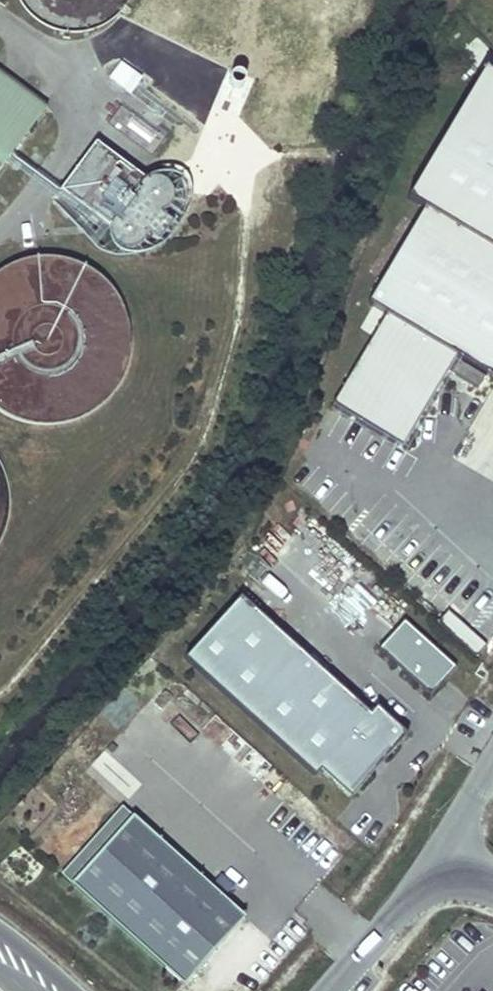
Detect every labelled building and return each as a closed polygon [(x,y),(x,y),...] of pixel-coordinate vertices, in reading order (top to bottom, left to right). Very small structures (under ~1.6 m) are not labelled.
[(21,11),(30,21),(42,29),(55,34),(69,36),(83,36),(97,32),(109,25),(120,16),(128,5),(131,0),(14,0),(21,11)] [(107,81),(130,95),(142,77),(119,62),(107,81)] [(421,201),(436,210),(382,300),(396,311),(345,397),(411,437),(464,349),(492,367),(492,82),(421,201)] [(0,84),(0,155),(35,110),(0,84)] [(91,146),(53,203),(147,267),(192,200),(152,172),(145,182),(91,146)] [(19,153),(12,162),(56,195),(63,186),(19,153)] [(370,713),(244,598),(189,659),(317,776),(325,768),(354,795),(411,733),(379,703),(370,713)] [(474,653),(484,642),(449,609),(438,620),(474,653)] [(452,668),(400,625),(380,649),(431,693),(452,668)] [(287,775),(299,761),(185,661),(173,675),(287,775)] [(240,914),(118,807),(57,877),(179,983),(240,914)]
